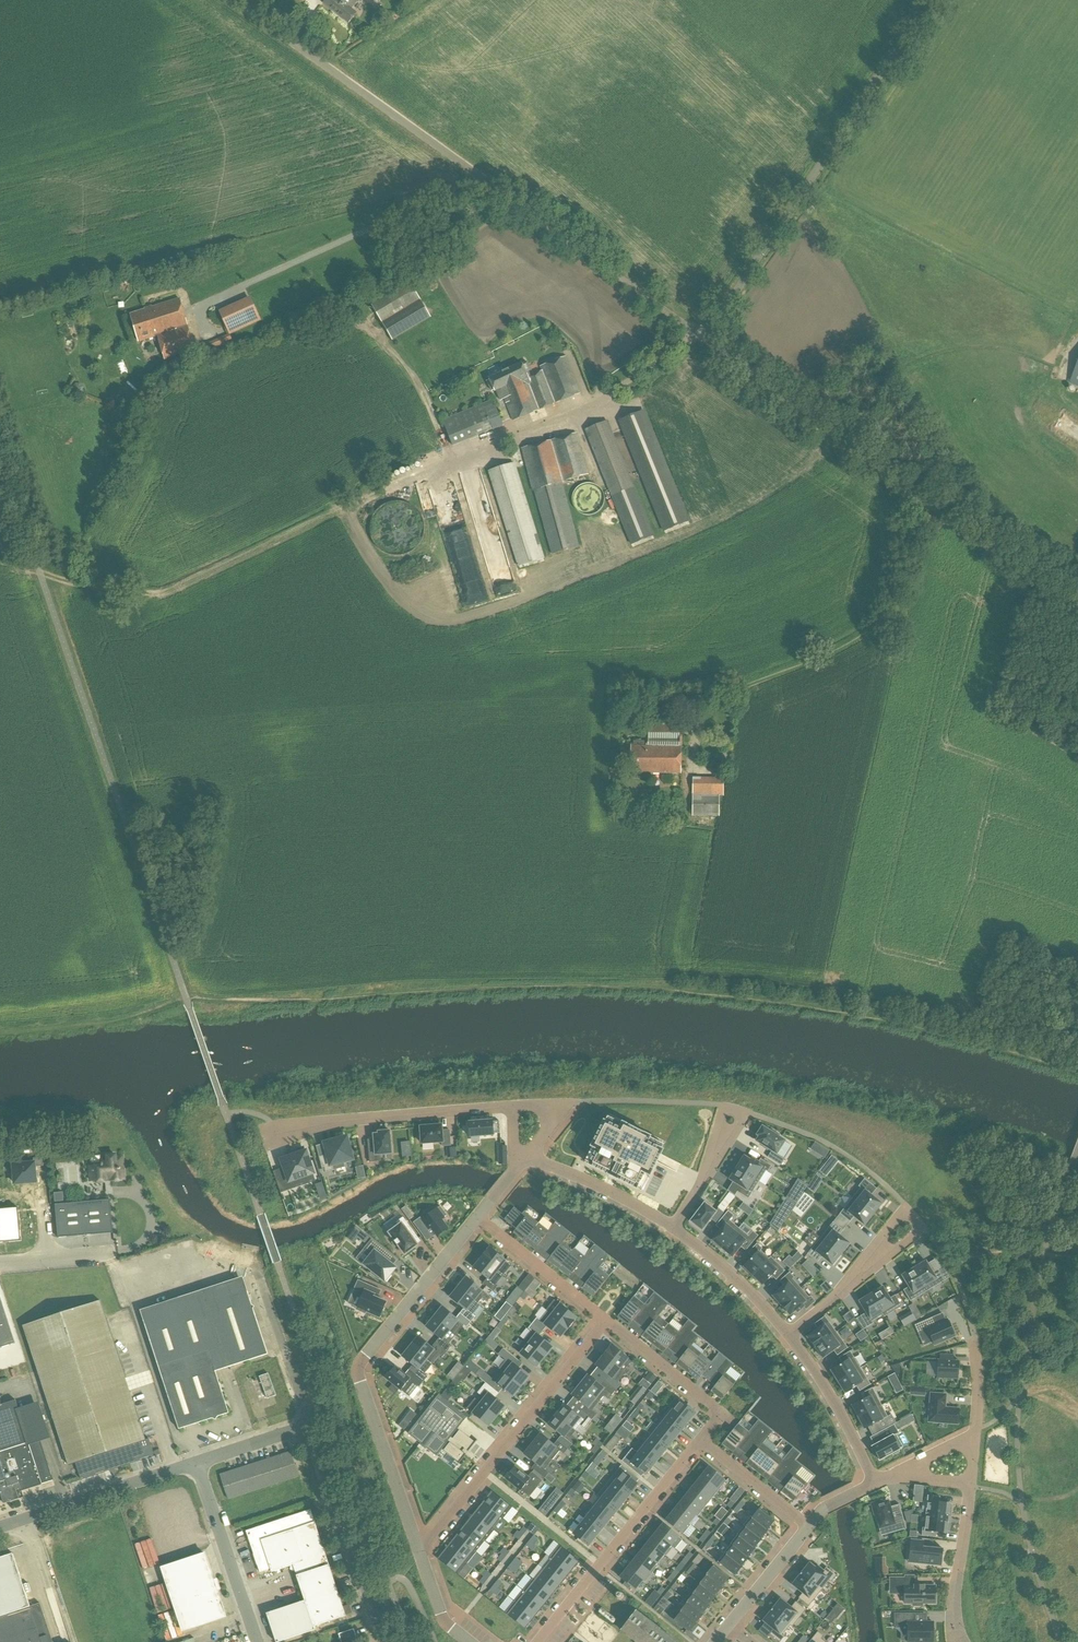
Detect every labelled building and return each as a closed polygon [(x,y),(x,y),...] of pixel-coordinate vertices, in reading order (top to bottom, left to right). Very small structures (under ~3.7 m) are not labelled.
[(323,3),(348,24),(356,13),(351,9),(359,0),(326,0),(323,3)] [(392,340),(431,317),(409,282),(371,305),(392,340)] [(260,320),(250,296),(219,310),(230,334),(260,320)] [(195,349),(179,299),(130,314),(138,341),(158,335),(165,359),(195,349)] [(206,359),(235,346),(229,333),(200,346),(206,359)] [(581,393),(566,356),(539,367),(541,371),(530,375),(524,362),(521,363),(489,379),(496,395),(501,392),(512,421),(581,393)] [(1069,383),(1077,386),(1077,358),(1069,383)] [(452,446),(503,425),(493,400),(442,420),(452,446)] [(644,411),(619,421),(664,531),(688,521),(644,411)] [(654,536),(637,495),(607,420),(585,429),(615,504),(631,545),(654,536)] [(673,446),(676,445),(688,475),(703,469),(685,424),(667,432),(673,446)] [(579,547),(562,483),(564,482),(563,481),(588,474),(576,432),(521,448),(532,491),(534,491),(552,554),(579,547)] [(518,566),(543,558),(514,463),(489,471),(518,566)] [(604,505),(605,502),(604,499),(604,496),(602,493),(600,491),(598,489),(596,487),(593,486),(590,486),(587,486),(584,487),(581,488),(579,490),(577,492),(575,495),(574,498),(574,501),(574,504),(575,506),(576,509),(578,512),(580,514),(583,515),(586,516),(589,516),(592,516),(595,515),(597,514),(600,512),(602,510),(603,507),(604,505)] [(425,536),(426,530),(425,525),(424,520),(421,516),(418,512),(414,508),(410,505),(405,504),(399,503),(394,503),(389,504),(384,507),(380,510),(376,513),(374,518),(372,523),(371,528),(371,533),(372,538),(374,543),(376,547),(380,551),(384,554),(389,556),(394,558),(399,558),(404,557),(409,555),(414,553),(418,549),(421,545),(424,541),(425,536)] [(680,773),(681,724),(681,719),(647,718),(647,741),(633,741),(633,746),(631,746),(630,772),(680,773)] [(692,777),(692,816),(719,816),(719,794),(723,794),(724,774),(715,774),(715,777),(692,777)] [(624,1121),(610,1113),(606,1121),(604,1120),(590,1147),(592,1148),(585,1162),(589,1163),(588,1165),(638,1190),(639,1188),(642,1190),(648,1177),(650,1178),(664,1150),(662,1149),(666,1142),(651,1135),(651,1136),(645,1133),(644,1133),(642,1132),(643,1130),(632,1125),(632,1127),(629,1126),(630,1125),(623,1122),(624,1121)] [(468,1121),(470,1137),(494,1135),(494,1133),(500,1133),(499,1121),(493,1121),(493,1119),(468,1121)] [(421,1145),(442,1143),(442,1147),(451,1146),(450,1129),(443,1130),(443,1124),(430,1125),(430,1124),(422,1124),(422,1125),(419,1126),(421,1145)] [(755,1141),(771,1152),(768,1157),(781,1165),(785,1158),(778,1154),(786,1140),(762,1125),(756,1135),(758,1137),(755,1141)] [(391,1130),(388,1130),(388,1128),(380,1129),(380,1131),(377,1131),(377,1133),(373,1133),(373,1139),(367,1139),(369,1162),(382,1161),(381,1155),(393,1154),(391,1130)] [(352,1159),(346,1138),(337,1141),(336,1139),(325,1142),(328,1154),(319,1157),(322,1167),(324,1167),(326,1172),(334,1170),(332,1164),(352,1159)] [(316,1174),(307,1148),(305,1149),(304,1146),(286,1152),(287,1155),(279,1158),(284,1173),(275,1176),(281,1193),(293,1189),(290,1183),(316,1174)] [(829,1150),(824,1147),(820,1154),(824,1157),(829,1150)] [(108,1155),(108,1156),(102,1156),(103,1162),(96,1163),(97,1164),(89,1165),(90,1181),(98,1180),(99,1183),(110,1182),(110,1181),(110,1180),(127,1179),(125,1155),(120,1155),(120,1154),(108,1155)] [(744,1156),(737,1168),(759,1182),(766,1171),(768,1172),(772,1166),(761,1159),(758,1162),(752,1158),(751,1160),(744,1156)] [(34,1162),(15,1163),(16,1180),(35,1179),(34,1166),(43,1165),(42,1158),(34,1159),(34,1162)] [(87,1184),(86,1162),(68,1163),(69,1185),(87,1184)] [(825,1163),(819,1171),(825,1176),(831,1169),(825,1163)] [(755,1188),(759,1182),(737,1168),(730,1179),(741,1186),(737,1192),(748,1199),(755,1188)] [(792,1188),(802,1194),(808,1185),(798,1178),(792,1188)] [(861,1188),(852,1198),(873,1214),(881,1203),(871,1195),(877,1188),(864,1179),(858,1186),(861,1188)] [(818,1187),(811,1182),(807,1188),(814,1193),(818,1187)] [(798,1201),(808,1208),(814,1200),(804,1192),(798,1201)] [(774,1217),(783,1223),(796,1204),(786,1198),(774,1217)] [(864,1225),(873,1214),(852,1198),(840,1214),(850,1222),(854,1217),(864,1225)] [(114,1233),(111,1200),(56,1204),(59,1238),(114,1233)] [(718,1208),(724,1212),(729,1206),(723,1201),(717,1207),(718,1208)] [(711,1219),(716,1223),(724,1212),(718,1208),(716,1212),(705,1203),(691,1221),(702,1230),(711,1219)] [(0,1209),(0,1242),(21,1241),(18,1207),(0,1209)] [(513,1232),(524,1241),(538,1223),(524,1211),(522,1214),(514,1207),(504,1219),(516,1229),(513,1232)] [(420,1217),(413,1222),(420,1232),(429,1225),(437,1236),(448,1228),(442,1218),(444,1217),(438,1208),(422,1219),(420,1217)] [(414,1217),(410,1211),(405,1214),(409,1220),(414,1217)] [(790,1215),(785,1222),(791,1226),(795,1219),(790,1215)] [(421,1241),(403,1217),(396,1222),(399,1226),(389,1233),(395,1240),(394,1241),(398,1246),(399,1245),(405,1254),(417,1246),(417,1245),(421,1241)] [(712,1240),(722,1248),(739,1228),(729,1220),(712,1240)] [(539,1244),(545,1250),(563,1227),(556,1222),(548,1231),(538,1223),(524,1241),(534,1250),(539,1244)] [(833,1222),(820,1238),(841,1254),(849,1243),(839,1235),(843,1230),(833,1222)] [(352,1233),(359,1238),(365,1244),(369,1238),(356,1227),(352,1233)] [(548,1260),(558,1269),(573,1250),(563,1242),(570,1233),(563,1227),(545,1250),(552,1255),(548,1260)] [(739,1228),(722,1248),(732,1257),(749,1236),(739,1228)] [(832,1265),(841,1254),(820,1238),(808,1254),(818,1262),(822,1257),(832,1265)] [(371,1240),(364,1249),(372,1254),(364,1264),(373,1270),(371,1273),(379,1279),(381,1277),(387,1282),(391,1276),(390,1274),(395,1267),(387,1261),(392,1256),(371,1240)] [(743,1267),(753,1276),(771,1257),(771,1256),(769,1258),(760,1250),(762,1248),(757,1243),(748,1253),(753,1257),(743,1267)] [(579,1278),(601,1250),(594,1245),(584,1257),(574,1248),(573,1250),(558,1269),(568,1278),(573,1272),(579,1278)] [(481,1257),(482,1258),(503,1276),(512,1265),(495,1252),(495,1251),(491,1248),(491,1249),(490,1248),(487,1251),(486,1250),(481,1257)] [(601,1250),(579,1278),(586,1283),(582,1288),(593,1297),(609,1276),(599,1268),(608,1256),(601,1250)] [(796,1262),(803,1256),(798,1252),(792,1258),(796,1262)] [(771,1257),(753,1276),(762,1285),(771,1275),(776,1280),(785,1270),(771,1257)] [(496,1284),(503,1276),(482,1258),(474,1268),(487,1278),(483,1283),(493,1291),(498,1286),(496,1284)] [(926,1261),(914,1268),(928,1291),(945,1280),(938,1269),(933,1272),(926,1261)] [(818,1271),(813,1267),(808,1272),(813,1276),(818,1271)] [(910,1301),(928,1291),(914,1268),(902,1275),(909,1287),(903,1290),(910,1301)] [(781,1305),(801,1288),(793,1279),(794,1277),(790,1272),(780,1281),(784,1286),(773,1296),(781,1305)] [(525,1281),(530,1285),(535,1279),(536,1278),(530,1274),(530,1275),(525,1281)] [(458,1286),(478,1303),(486,1293),(483,1291),(483,1290),(466,1276),(458,1286)] [(357,1280),(353,1290),(361,1293),(355,1306),(357,1307),(356,1310),(365,1314),(366,1311),(379,1317),(385,1303),(377,1299),(380,1290),(357,1280)] [(458,1286),(449,1297),(464,1309),(461,1313),(472,1321),(475,1317),(472,1315),(480,1304),(478,1303),(458,1286)] [(525,1292),(530,1296),(534,1291),(529,1287),(525,1292)] [(883,1287),(871,1294),(885,1316),(902,1306),(895,1295),(890,1298),(883,1287)] [(809,1297),(801,1288),(781,1305),(790,1315),(796,1310),(798,1312),(803,1307),(806,1310),(816,1301),(811,1296),(809,1297)] [(179,1430),(213,1419),(229,1414),(215,1371),(268,1354),(253,1309),(255,1306),(252,1305),(247,1291),(145,1324),(179,1430)] [(530,1296),(525,1292),(521,1297),(526,1301),(530,1296)] [(16,1343),(0,1293),(0,1348),(16,1343)] [(639,1326),(661,1299),(653,1293),(644,1305),(633,1296),(617,1317),(628,1326),(632,1320),(639,1326)] [(885,1316),(871,1294),(859,1301),(866,1312),(861,1316),(867,1327),(874,1323),(872,1321),(883,1315),(884,1317),(885,1316)] [(517,1301),(510,1296),(506,1301),(512,1306),(513,1307),(517,1301)] [(667,1304),(661,1299),(639,1326),(645,1331),(641,1336),(652,1345),(668,1325),(658,1316),(667,1304)] [(146,1439),(100,1300),(23,1326),(69,1465),(76,1463),(81,1479),(154,1455),(149,1438),(146,1439)] [(548,1312),(569,1328),(577,1318),(554,1300),(546,1310),(548,1312)] [(433,1316),(456,1335),(464,1325),(459,1321),(459,1320),(442,1306),(433,1316)] [(500,1321),(506,1314),(500,1309),(494,1316),(500,1321)] [(922,1316),(918,1310),(913,1313),(917,1320),(922,1316)] [(561,1338),(569,1328),(548,1312),(540,1321),(561,1338)] [(906,1315),(910,1323),(916,1320),(911,1312),(906,1315)] [(433,1316),(425,1327),(439,1338),(436,1343),(447,1352),(451,1347),(448,1344),(456,1335),(433,1316)] [(504,1316),(500,1321),(501,1322),(504,1324),(508,1319),(504,1316)] [(938,1316),(919,1324),(923,1331),(930,1328),(936,1342),(939,1340),(940,1343),(960,1335),(959,1333),(960,1332),(957,1325),(956,1326),(952,1318),(941,1323),(938,1316)] [(668,1325),(652,1345),(663,1353),(667,1348),(674,1353),(691,1331),(695,1326),(688,1320),(678,1332),(668,1325)] [(500,1321),(496,1326),(500,1330),(504,1324),(501,1322),(500,1321)] [(814,1348),(833,1334),(825,1323),(806,1337),(814,1348)] [(890,1327),(884,1330),(888,1336),(894,1333),(890,1327)] [(524,1341),(545,1357),(553,1347),(532,1331),(524,1341)] [(687,1372),(701,1354),(691,1346),(698,1337),(691,1331),(674,1353),(680,1359),(676,1364),(687,1372)] [(814,1348),(822,1359),(841,1346),(833,1334),(814,1348)] [(418,1335),(409,1346),(432,1364),(440,1354),(443,1357),(447,1352),(436,1343),(432,1347),(418,1335)] [(545,1357),(524,1341),(517,1351),(537,1367),(545,1357)] [(481,1346),(477,1343),(473,1348),(477,1351),(481,1346)] [(419,1370),(424,1374),(432,1364),(409,1346),(401,1356),(419,1371),(419,1370)] [(603,1355),(625,1373),(626,1373),(624,1371),(631,1362),(612,1346),(609,1349),(608,1348),(603,1355)] [(708,1381),(726,1359),(718,1353),(711,1362),(701,1354),(687,1372),(697,1381),(701,1376),(708,1381)] [(959,1360),(954,1360),(954,1354),(940,1354),(939,1359),(937,1359),(937,1378),(958,1379),(959,1360)] [(625,1373),(603,1355),(602,1355),(603,1356),(596,1366),(618,1383),(625,1373)] [(506,1359),(498,1369),(521,1387),(529,1377),(506,1359)] [(726,1359),(708,1381),(714,1386),(710,1391),(721,1400),(736,1382),(725,1374),(733,1364),(726,1359)] [(838,1382),(856,1370),(849,1359),(831,1370),(838,1382)] [(475,1374),(480,1368),(470,1360),(465,1366),(472,1372),(475,1374)] [(453,1369),(459,1373),(464,1367),(458,1362),(453,1369)] [(384,1377),(392,1384),(389,1389),(395,1394),(399,1390),(401,1391),(401,1390),(410,1397),(418,1386),(410,1379),(411,1378),(395,1365),(393,1369),(392,1368),(384,1377)] [(513,1397),(521,1387),(498,1369),(491,1379),(513,1397)] [(838,1382),(845,1393),(863,1382),(856,1370),(838,1382)] [(895,1371),(888,1375),(891,1380),(898,1377),(895,1371)] [(265,1391),(273,1388),(268,1373),(259,1376),(265,1391)] [(588,1375),(580,1385),(600,1401),(604,1396),(609,1399),(616,1390),(605,1381),(601,1386),(588,1375)] [(248,1384),(253,1396),(262,1392),(257,1380),(248,1384)] [(659,1381),(650,1391),(655,1395),(663,1385),(659,1381)] [(599,1401),(600,1401),(580,1385),(572,1395),(585,1405),(581,1410),(592,1419),(595,1416),(596,1414),(592,1411),(599,1401)] [(267,1398),(276,1395),(273,1388),(265,1391),(267,1398)] [(852,1405),(858,1417),(882,1405),(872,1388),(861,1394),(864,1399),(852,1405)] [(477,1400),(498,1416),(505,1407),(485,1390),(477,1400)] [(646,1396),(650,1400),(654,1395),(650,1391),(646,1396)] [(928,1422),(958,1424),(959,1409),(945,1408),(946,1394),(931,1393),(928,1422)] [(670,1408),(688,1423),(696,1413),(676,1397),(668,1407),(670,1408)] [(409,1434),(437,1455),(448,1441),(464,1420),(436,1398),(409,1434)] [(498,1416),(477,1400),(475,1398),(467,1408),(490,1426),(498,1416)] [(0,1492),(4,1504),(19,1499),(24,1497),(22,1491),(54,1481),(40,1438),(29,1441),(16,1400),(2,1404),(0,1399),(0,1492)] [(644,1406),(640,1403),(636,1408),(640,1411),(644,1406)] [(564,1405),(556,1415),(576,1431),(580,1425),(584,1429),(592,1419),(581,1410),(577,1415),(564,1405)] [(882,1430),(894,1424),(896,1423),(892,1414),(887,1416),(882,1405),(858,1417),(864,1429),(878,1422),(882,1430)] [(663,1417),(681,1431),(688,1423),(670,1408),(663,1417)] [(636,1409),(629,1417),(634,1421),(641,1413),(636,1409)] [(909,1423),(914,1420),(911,1414),(906,1418),(909,1423)] [(572,1436),(576,1431),(556,1415),(549,1424),(573,1444),(576,1440),(572,1436)] [(663,1417),(656,1426),(674,1440),(681,1431),(663,1417)] [(408,1425),(403,1420),(399,1426),(404,1430),(408,1425)] [(626,1420),(622,1426),(630,1432),(634,1427),(626,1420)] [(744,1453),(765,1426),(758,1420),(749,1432),(738,1423),(722,1444),(733,1453),(737,1447),(744,1453)] [(611,1434),(616,1428),(609,1423),(604,1429),(611,1434)] [(875,1456),(877,1455),(879,1460),(892,1453),(893,1455),(893,1454),(899,1451),(899,1452),(900,1451),(899,1449),(903,1447),(896,1434),(899,1433),(894,1424),(882,1430),(880,1431),(885,1440),(872,1447),(873,1448),(871,1449),(871,1450),(872,1449),(875,1455),(875,1456)] [(631,1433),(630,1432),(622,1426),(616,1433),(625,1440),(631,1433)] [(656,1426),(649,1434),(667,1449),(674,1440),(656,1426)] [(773,1451),(763,1443),(772,1432),(765,1426),(744,1453),(750,1458),(746,1463),(757,1472),(773,1451)] [(541,1434),(533,1444),(552,1460),(560,1451),(564,1453),(567,1449),(557,1440),(553,1445),(541,1434)] [(660,1457),(667,1449),(649,1434),(642,1443),(660,1457)] [(479,1441),(475,1447),(488,1455),(492,1449),(479,1441)] [(450,1442),(444,1450),(459,1462),(465,1454),(450,1442)] [(609,1442),(605,1447),(609,1450),(613,1445),(609,1442)] [(642,1443),(635,1452),(653,1466),(660,1457),(642,1443)] [(524,1455),(535,1464),(531,1468),(545,1479),(549,1474),(544,1470),(552,1460),(533,1444),(524,1455)] [(795,1460),(800,1454),(793,1448),(783,1460),(773,1451),(757,1472),(767,1480),(771,1475),(778,1480),(795,1460)] [(607,1454),(603,1450),(597,1457),(601,1461),(607,1454)] [(228,1498),(298,1476),(290,1452),(221,1475),(228,1498)] [(646,1475),(653,1466),(635,1452),(628,1460),(646,1475)] [(476,1476),(484,1465),(477,1460),(469,1471),(476,1476)] [(795,1460),(778,1480),(785,1486),(781,1491),(793,1501),(808,1484),(796,1474),(803,1466),(795,1460)] [(521,1491),(521,1490),(529,1497),(542,1481),(532,1472),(528,1476),(515,1466),(513,1469),(511,1468),(504,1478),(521,1491)] [(590,1466),(585,1471),(589,1475),(594,1469),(590,1466)] [(701,1476),(719,1490),(726,1481),(724,1479),(709,1467),(701,1476)] [(612,1477),(631,1493),(638,1484),(619,1468),(612,1477)] [(462,1469),(457,1477),(467,1484),(472,1477),(462,1469)] [(585,1471),(581,1477),(585,1480),(589,1475),(585,1471)] [(549,1474),(545,1479),(550,1483),(554,1478),(549,1474)] [(694,1485),(712,1499),(719,1490),(701,1476),(694,1485)] [(604,1486),(624,1502),(631,1493),(612,1477),(604,1486)] [(571,1488),(575,1492),(579,1486),(575,1483),(571,1488)] [(712,1499),(694,1485),(687,1494),(705,1508),(712,1499)] [(604,1486),(597,1495),(617,1510),(624,1502),(604,1486)] [(734,1493),(740,1497),(744,1491),(739,1487),(734,1493)] [(554,1505),(563,1494),(556,1488),(547,1499),(554,1505)] [(575,1492),(571,1488),(567,1494),(571,1497),(575,1492)] [(482,1503),(501,1518),(503,1519),(512,1507),(492,1491),(482,1503)] [(705,1508),(687,1494),(680,1502),(698,1516),(705,1508)] [(610,1519),(617,1510),(597,1495),(599,1497),(592,1505),(610,1519)] [(926,1516),(949,1518),(951,1503),(939,1502),(940,1496),(938,1496),(928,1495),(926,1516)] [(907,1528),(899,1504),(890,1506),(888,1501),(883,1502),(883,1501),(872,1504),(875,1514),(877,1514),(880,1527),(888,1525),(891,1533),(907,1528)] [(680,1502),(673,1511),(691,1525),(691,1524),(689,1523),(695,1515),(697,1517),(698,1516),(680,1502)] [(474,1513),(492,1528),(501,1518),(482,1503),(474,1513)] [(585,1514),(603,1528),(610,1519),(592,1505),(585,1514)] [(741,1508),(737,1505),(733,1511),(737,1514),(741,1508)] [(329,1564),(310,1509),(246,1531),(260,1572),(270,1569),(271,1572),(293,1565),(305,1600),(267,1613),(276,1641),(278,1641),(315,1630),(314,1626),(346,1616),(329,1564)] [(753,1517),(768,1530),(775,1521),(760,1509),(753,1517)] [(683,1534),(691,1525),(673,1511),(666,1520),(683,1534)] [(720,1512),(717,1517),(717,1518),(721,1520),(721,1521),(725,1515),(720,1512)] [(474,1513),(465,1525),(485,1541),(494,1529),(492,1528),(474,1513)] [(788,1513),(785,1517),(793,1523),(796,1518),(788,1513)] [(580,1524),(596,1537),(603,1528),(585,1514),(587,1516),(580,1524)] [(948,1534),(949,1518),(926,1516),(924,1528),(922,1527),(922,1536),(936,1537),(936,1533),(948,1534)] [(745,1525),(745,1526),(762,1539),(769,1530),(768,1530),(753,1517),(752,1517),(745,1525)] [(720,1527),(725,1531),(729,1527),(727,1526),(723,1523),(720,1527)] [(596,1537),(580,1524),(573,1533),(588,1546),(596,1537)] [(673,1547),(675,1549),(682,1540),(663,1524),(656,1533),(673,1547)] [(476,1552),(485,1541),(465,1525),(456,1536),(476,1552)] [(762,1540),(762,1539),(745,1526),(738,1535),(739,1535),(755,1548),(762,1540)] [(518,1531),(514,1536),(519,1540),(523,1535),(520,1532),(518,1531)] [(673,1547),(656,1533),(649,1542),(664,1554),(663,1554),(666,1556),(673,1547)] [(804,1541),(809,1544),(815,1537),(811,1533),(804,1541)] [(732,1544),(749,1558),(756,1549),(755,1548),(739,1535),(732,1544)] [(476,1552),(456,1536),(446,1547),(467,1564),(476,1552)] [(908,1563),(941,1566),(943,1548),(923,1546),(924,1540),(911,1539),(908,1563)] [(533,1543),(530,1540),(526,1545),(533,1551),(537,1546),(533,1543)] [(705,1545),(709,1548),(713,1543),(709,1540),(705,1545)] [(664,1554),(649,1542),(642,1550),(657,1563),(657,1562),(663,1554),(664,1554)] [(749,1558),(732,1544),(725,1553),(726,1554),(742,1567),(749,1558)] [(552,1558),(570,1573),(580,1561),(559,1545),(550,1557),(552,1558)] [(498,1552),(502,1554),(505,1557),(509,1552),(502,1546),(498,1552)] [(458,1575),(467,1564),(446,1547),(437,1559),(458,1575)] [(657,1563),(642,1550),(635,1559),(652,1573),(659,1564),(657,1562),(657,1563)] [(0,1558),(0,1641),(53,1641),(40,1603),(30,1606),(26,1593),(31,1591),(28,1583),(23,1585),(13,1553),(0,1558)] [(183,1630),(225,1616),(205,1554),(162,1568),(183,1630)] [(726,1554),(718,1563),(735,1576),(743,1567),(742,1567),(726,1554)] [(516,1557),(512,1563),(519,1568),(523,1563),(516,1557)] [(545,1567),(563,1582),(570,1573),(552,1558),(545,1567)] [(643,1581),(647,1584),(654,1574),(652,1573),(635,1559),(628,1568),(643,1580),(643,1581)] [(515,1573),(519,1568),(512,1563),(508,1568),(515,1573)] [(809,1563),(800,1574),(819,1589),(827,1579),(830,1581),(835,1576),(825,1567),(821,1572),(809,1563)] [(704,1573),(705,1573),(722,1586),(729,1578),(711,1564),(704,1573)] [(535,1579),(554,1594),(563,1582),(545,1567),(535,1579)] [(620,1577),(626,1581),(623,1584),(628,1588),(631,1585),(636,1589),(643,1581),(643,1580),(628,1568),(620,1577)] [(480,1574),(484,1577),(487,1579),(491,1574),(485,1569),(480,1574)] [(693,1579),(698,1583),(699,1582),(701,1584),(716,1596),(716,1595),(723,1587),(722,1586),(707,1575),(706,1574),(705,1573),(701,1578),(697,1575),(693,1579)] [(800,1574),(792,1585),(803,1594),(799,1599),(809,1607),(814,1602),(810,1600),(817,1592),(819,1589),(800,1574)] [(685,1578),(681,1575),(677,1580),(681,1583),(685,1578)] [(554,1594),(535,1579),(533,1577),(524,1589),(544,1605),(554,1594)] [(922,1606),(922,1603),(935,1603),(935,1586),(924,1586),(924,1585),(915,1585),(915,1586),(906,1586),(906,1577),(890,1577),(890,1590),(905,1590),(905,1603),(913,1603),(913,1606),(922,1606)] [(716,1596),(716,1595),(716,1596),(701,1584),(699,1582),(698,1583),(694,1588),(690,1584),(687,1588),(692,1592),(692,1591),(709,1605),(709,1604),(716,1596)] [(675,1592),(679,1587),(674,1583),(670,1588),(675,1592)] [(501,1590),(498,1588),(494,1585),(490,1590),(497,1595),(501,1590)] [(524,1589),(514,1600),(535,1617),(544,1605),(524,1589)] [(703,1614),(710,1605),(709,1604),(709,1605),(692,1591),(692,1592),(685,1601),(687,1603),(688,1602),(703,1614)] [(780,1599),(771,1610),(789,1625),(798,1615),(801,1617),(805,1612),(795,1604),(791,1608),(780,1599)] [(535,1617),(514,1600),(505,1613),(525,1629),(535,1617)] [(687,1603),(681,1611),(696,1623),(703,1614),(688,1602),(687,1603)] [(658,1604),(654,1609),(660,1615),(665,1610),(658,1604)] [(681,1611),(680,1610),(672,1619),(689,1632),(697,1623),(696,1623),(681,1611)] [(762,1621),(774,1630),(770,1635),(778,1641),(781,1641),(784,1638),(781,1636),(787,1628),(789,1625),(771,1610),(762,1621)] [(637,1641),(677,1641),(637,1611),(622,1630),(637,1641)] [(832,1622),(836,1617),(830,1613),(826,1617),(832,1622)] [(916,1615),(896,1615),(896,1627),(903,1627),(903,1624),(909,1624),(909,1641),(934,1641),(934,1640),(935,1640),(935,1633),(934,1633),(934,1623),(916,1623),(916,1615)] [(352,1641),(358,1640),(354,1629),(339,1633),(342,1641),(352,1641)]
